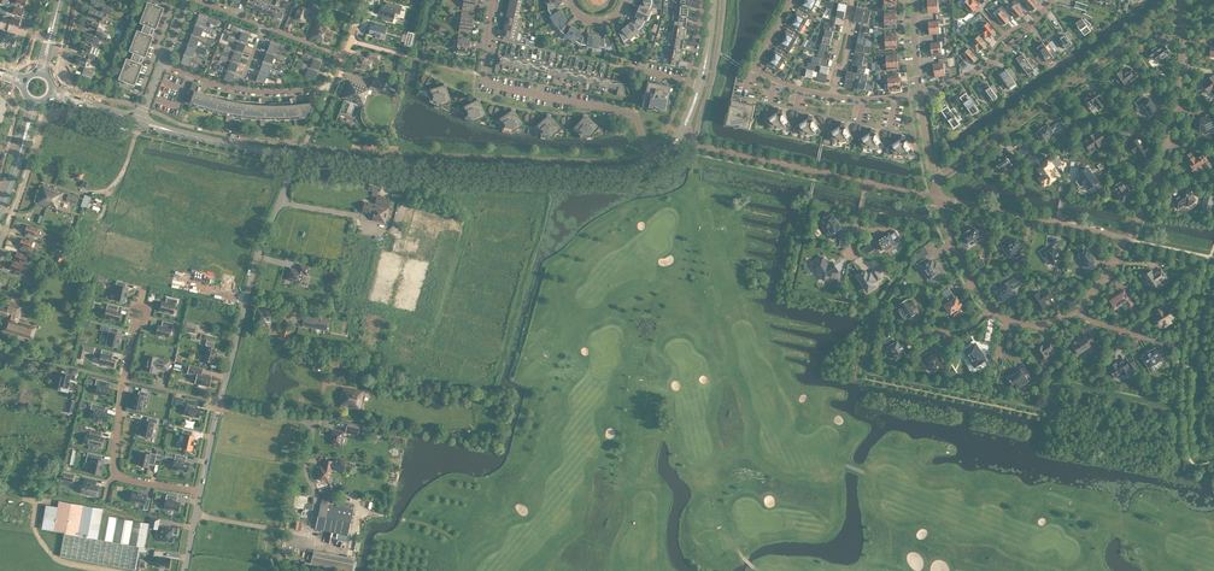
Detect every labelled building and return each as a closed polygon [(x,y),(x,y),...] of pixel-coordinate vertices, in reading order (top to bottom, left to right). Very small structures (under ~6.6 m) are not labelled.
[(103,0),(92,0),(90,4),(104,9),(103,11),(102,11),(105,12),(109,13),(111,8),(110,8),(110,7),(102,4),(103,0)] [(253,7),(260,10),(264,1),(264,0),(256,0),(253,7)] [(267,13),(271,4),(272,0),(264,0),(264,1),(260,10),(267,13)] [(267,13),(274,15),(277,6),(280,0),(276,0),(274,5),(271,4),(267,13)] [(274,15),(281,18),(283,14),(286,15),(291,2),(284,0),(281,8),(277,6),(274,15)] [(469,0),(460,0),(459,5),(460,5),(462,5),(462,8),(473,10),(474,10),(474,5),(475,5),(476,5),(477,1),(469,0)] [(557,6),(556,2),(558,2),(557,0),(545,0),(546,9),(557,6)] [(672,4),(676,4),(675,10),(687,11),(688,5),(686,5),(687,0),(672,0),(672,4)] [(815,5),(806,0),(804,0),(803,2),(801,1),(798,7),(810,13),(815,5)] [(978,4),(974,0),(965,0),(961,3),(970,13),(976,8),(975,7),(978,4)] [(1017,18),(1023,12),(1021,11),(1024,9),(1017,0),(1014,0),(1013,1),(1015,3),(1009,8),(1017,18)] [(1038,5),(1037,4),(1039,1),(1038,0),(1025,0),(1024,1),(1032,10),(1038,5)] [(322,1),(319,8),(330,12),(332,5),(322,1)] [(382,14),(381,19),(392,22),(393,17),(395,12),(399,13),(401,7),(401,5),(400,5),(386,1),(385,5),(382,4),(379,14),(382,14)] [(639,5),(637,10),(648,15),(653,3),(641,1),(641,5),(639,5)] [(831,8),(845,11),(847,4),(832,1),(828,7),(831,8)] [(1074,7),(1086,10),(1087,4),(1076,1),(1074,7)] [(152,33),(153,29),(151,29),(152,26),(155,27),(162,8),(148,3),(141,22),(144,23),(141,32),(137,31),(130,50),(134,51),(130,60),(127,59),(120,78),(134,83),(141,64),(138,63),(139,60),(141,61),(142,58),(140,57),(141,54),(145,55),(152,36),(148,35),(150,32),(152,33)] [(12,13),(17,14),(22,15),(24,8),(9,4),(8,7),(7,10),(13,12),(12,13)] [(510,4),(507,10),(518,12),(520,6),(509,4),(510,4)] [(296,12),(294,18),(304,21),(307,15),(316,18),(319,8),(310,5),(309,9),(301,6),(298,13),(296,12)] [(994,16),(1002,25),(1008,19),(1007,18),(1010,16),(1001,5),(998,8),(1000,11),(994,16)] [(552,20),(563,14),(560,9),(558,10),(557,6),(546,9),(552,20)] [(857,6),(855,13),(869,16),(871,9),(857,6)] [(102,13),(90,8),(89,11),(88,11),(87,13),(87,14),(87,15),(96,18),(98,14),(101,15),(103,16),(105,12),(102,11),(102,13)] [(844,18),(845,11),(831,8),(829,15),(844,18)] [(674,20),(684,21),(685,16),(687,16),(687,11),(675,10),(673,9),(672,20),(674,20)] [(794,18),(794,19),(804,24),(809,16),(797,9),(794,15),(795,16),(794,18)] [(884,19),(898,19),(898,15),(896,15),(896,10),(892,10),(892,9),(884,9),(884,19)] [(508,10),(506,16),(521,20),(521,19),(517,19),(518,12),(507,10),(508,10)] [(643,26),(648,15),(637,10),(635,15),(636,16),(634,19),(643,26)] [(203,25),(203,24),(205,20),(216,24),(218,19),(199,12),(197,16),(199,17),(197,22),(203,25)] [(458,14),(457,21),(473,23),(474,19),(473,19),(472,19),(473,14),(472,14),(461,13),(461,12),(461,15),(458,15),(458,14)] [(869,16),(855,13),(854,20),(868,23),(869,16)] [(4,14),(3,17),(8,19),(9,18),(10,19),(9,23),(13,24),(14,24),(19,26),(21,19),(4,14)] [(552,20),(558,31),(567,23),(564,20),(566,19),(563,14),(552,20)] [(507,17),(504,23),(519,26),(521,20),(506,16),(506,17),(507,17)] [(800,33),(804,24),(794,19),(794,18),(792,21),(791,21),(788,26),(800,33)] [(1091,24),(1084,18),(1083,20),(1081,18),(1075,22),(1077,26),(1077,27),(1081,31),(1084,35),(1091,30),(1088,27),(1090,24),(1091,24)] [(630,22),(626,25),(634,35),(643,26),(634,19),(631,23),(630,22)] [(898,19),(884,19),(884,28),(896,28),(896,23),(898,23),(898,19)] [(97,30),(96,33),(106,36),(107,33),(100,30),(101,28),(97,27),(99,23),(98,23),(98,22),(95,21),(94,22),(88,20),(88,21),(87,20),(85,25),(86,25),(86,26),(97,30)] [(684,21),(674,20),(673,31),(685,33),(685,27),(684,27),(684,21)] [(199,35),(200,34),(201,30),(213,35),(214,32),(215,29),(203,24),(203,25),(197,22),(195,21),(193,26),(195,26),(193,32),(199,35)] [(473,23),(457,21),(460,22),(458,31),(459,31),(459,30),(470,32),(471,27),(472,27),(473,23)] [(819,28),(817,35),(831,38),(832,38),(833,31),(827,30),(828,26),(832,27),(833,23),(825,21),(824,26),(823,29),(819,28)] [(386,28),(383,28),(384,24),(374,22),(373,25),(370,24),(368,33),(376,36),(377,35),(382,36),(383,32),(385,33),(386,28)] [(976,28),(985,37),(987,35),(989,36),(995,31),(987,22),(981,27),(979,25),(976,28)] [(314,23),(309,38),(321,42),(322,38),(329,41),(333,32),(325,29),(326,27),(314,23)] [(505,23),(503,29),(518,32),(519,26),(504,23),(505,23)] [(569,38),(576,28),(571,25),(570,26),(567,23),(558,31),(569,38)] [(246,41),(248,35),(250,36),(251,31),(232,24),(232,26),(231,27),(230,30),(241,34),(239,38),(246,41)] [(634,35),(626,25),(621,29),(622,30),(618,32),(624,43),(634,35)] [(936,34),(937,37),(944,37),(944,26),(939,27),(928,27),(929,29),(927,29),(928,33),(929,33),(929,34),(936,34)] [(580,32),(576,28),(569,38),(579,45),(584,34),(580,33),(580,32)] [(783,37),(794,43),(798,35),(787,28),(784,34),(785,35),(783,37)] [(504,30),(502,36),(516,39),(517,39),(516,39),(518,32),(518,33),(518,32),(503,29),(504,30)] [(1053,37),(1059,46),(1062,44),(1065,48),(1071,44),(1069,40),(1072,38),(1073,38),(1067,30),(1064,32),(1062,29),(1061,29),(1062,30),(1061,30),(1061,31),(1060,32),(1057,33),(1056,34),(1055,34),(1056,35),(1053,37)] [(2,30),(0,35),(1,35),(0,40),(1,40),(2,43),(5,42),(7,42),(7,41),(13,43),(13,42),(14,42),(15,39),(15,38),(15,37),(14,37),(15,34),(2,30)] [(196,44),(197,40),(211,45),(212,43),(213,40),(200,34),(199,35),(193,32),(191,31),(190,36),(191,36),(189,42),(196,44)] [(404,45),(411,47),(414,33),(407,31),(406,35),(407,36),(406,40),(405,40),(404,45)] [(685,33),(673,31),(671,41),(681,43),(682,38),(684,38),(685,33)] [(885,40),(887,40),(898,40),(898,36),(897,36),(896,31),(884,32),(885,40)] [(106,36),(96,33),(95,36),(84,32),(83,34),(82,34),(81,37),(82,38),(87,40),(87,41),(96,44),(98,38),(105,40),(106,36)] [(242,51),(244,45),(246,46),(247,41),(246,41),(239,38),(228,34),(226,40),(237,44),(236,48),(235,48),(242,51)] [(587,46),(592,47),(594,35),(588,34),(588,36),(584,34),(579,45),(578,49),(586,50),(587,46)] [(454,37),(454,44),(470,45),(471,41),(470,41),(469,41),(470,36),(469,36),(469,37),(458,35),(457,38),(455,37),(454,37)] [(594,35),(592,47),(605,49),(611,47),(608,36),(607,36),(608,37),(604,38),(604,37),(599,37),(599,36),(594,35)] [(830,45),(831,38),(817,35),(815,42),(820,43),(819,50),(827,52),(829,44),(830,45)] [(968,41),(976,50),(979,48),(980,49),(986,44),(978,35),(972,40),(971,38),(968,41)] [(858,36),(856,43),(871,46),(870,46),(872,39),(858,36)] [(789,52),(794,43),(783,37),(782,40),(780,39),(777,45),(789,52)] [(931,49),(941,48),(941,44),(945,44),(944,37),(937,37),(937,41),(930,42),(930,43),(929,43),(929,47),(930,47),(931,49)] [(275,52),(276,47),(287,52),(289,46),(270,39),(269,43),(270,44),(268,49),(275,52)] [(898,40),(887,40),(885,40),(885,49),(897,49),(897,44),(898,44),(898,40)] [(192,54),(194,50),(204,54),(207,48),(196,44),(189,42),(188,41),(186,46),(187,46),(185,51),(185,52),(192,54)] [(671,42),(669,52),(681,54),(682,49),(680,49),(681,43),(671,41),(671,42)] [(83,50),(82,51),(88,53),(90,48),(95,50),(96,47),(81,42),(80,45),(79,45),(78,49),(83,50)] [(1039,51),(1036,53),(1037,55),(1038,56),(1039,57),(1040,57),(1041,58),(1042,59),(1044,59),(1046,60),(1047,61),(1047,62),(1050,59),(1053,58),(1054,61),(1059,58),(1054,51),(1054,50),(1048,42),(1048,43),(1045,45),(1042,42),(1040,45),(1037,47),(1039,51)] [(863,59),(865,52),(869,53),(871,46),(856,43),(857,43),(855,50),(856,50),(855,58),(863,59)] [(238,61),(239,60),(241,55),(242,56),(244,51),(242,51),(235,48),(236,48),(225,44),(223,47),(223,50),(233,54),(232,58),(238,61)] [(470,50),(470,45),(454,44),(453,53),(456,53),(467,54),(468,55),(468,49),(469,49),(469,50),(470,50)] [(1147,52),(1152,59),(1155,56),(1158,60),(1170,53),(1164,45),(1160,48),(1157,44),(1147,52)] [(774,53),(772,56),(783,62),(787,54),(776,47),(773,52),(774,53)] [(941,48),(941,51),(941,48),(931,49),(931,51),(930,51),(930,55),(931,54),(931,55),(939,55),(940,58),(947,57),(946,47),(941,48)] [(958,55),(967,64),(969,62),(971,63),(976,58),(968,48),(962,53),(961,52),(958,55)] [(271,62),(271,61),(273,57),(284,61),(286,56),(275,52),(268,49),(267,49),(265,53),(267,53),(264,59),(271,62)] [(643,49),(638,53),(641,56),(643,54),(647,59),(648,55),(643,49)] [(825,66),(827,59),(825,59),(827,52),(819,50),(817,57),(813,56),(811,63),(815,64),(825,66)] [(185,51),(184,51),(182,55),(184,56),(182,62),(188,64),(190,60),(201,64),(203,58),(192,54),(185,52),(185,51)] [(318,68),(320,62),(321,63),(323,59),(304,51),(303,54),(302,57),(313,61),(311,65),(311,66),(318,68)] [(371,63),(372,59),(371,59),(372,57),(379,59),(380,55),(368,51),(367,56),(367,58),(358,56),(358,59),(357,59),(355,66),(360,67),(360,68),(364,69),(365,68),(369,69),(370,66),(371,66),(372,63),(371,63)] [(681,54),(669,52),(665,51),(662,64),(675,66),(675,65),(677,65),(678,60),(679,60),(681,54)] [(885,53),(886,62),(899,61),(899,57),(898,57),(897,52),(885,53)] [(504,56),(501,69),(502,68),(506,69),(507,67),(508,68),(511,57),(511,54),(505,53),(504,56)] [(511,57),(508,68),(510,68),(509,69),(514,70),(517,56),(513,55),(513,54),(513,53),(511,53),(511,54),(511,57)] [(1016,58),(1020,64),(1018,65),(1018,64),(1018,65),(1018,66),(1019,67),(1020,69),(1021,70),(1021,72),(1021,73),(1022,73),(1025,71),(1028,75),(1032,72),(1035,76),(1041,72),(1037,66),(1033,69),(1032,67),(1034,65),(1029,57),(1026,59),(1022,53),(1016,58)] [(235,70),(237,65),(238,65),(240,61),(239,60),(238,61),(232,58),(221,54),(219,59),(230,64),(228,68),(235,70)] [(504,56),(497,54),(495,66),(497,67),(496,68),(501,69),(504,56)] [(95,58),(89,56),(88,58),(80,56),(80,57),(77,55),(76,58),(75,59),(74,60),(75,62),(85,66),(86,61),(93,63),(95,58)] [(517,56),(514,70),(519,71),(520,70),(521,70),(524,56),(520,55),(519,56),(517,56)] [(524,56),(521,70),(522,71),(522,72),(527,73),(530,61),(531,57),(526,56),(524,56)] [(783,62),(772,56),(770,59),(769,58),(766,64),(778,71),(783,62)] [(530,61),(527,73),(532,74),(532,73),(534,73),(536,63),(537,59),(535,58),(531,57),(530,61)] [(934,70),(944,68),(949,68),(948,61),(947,57),(940,58),(940,62),(933,63),(933,64),(932,65),(932,68),(933,68),(934,70)] [(263,63),(261,69),(267,72),(267,71),(272,73),(273,69),(280,71),(281,69),(281,68),(282,65),(271,61),(271,62),(264,59),(263,58),(261,63),(263,63)] [(855,58),(853,65),(852,64),(850,71),(861,74),(864,74),(866,67),(861,67),(863,59),(855,58)] [(536,63),(534,73),(535,73),(535,75),(540,76),(542,64),(543,60),(538,59),(537,59),(536,63)] [(311,66),(311,65),(297,60),(295,66),(308,71),(306,75),(314,78),(316,72),(318,73),(319,68),(318,68),(311,66)] [(542,64),(540,76),(545,77),(545,76),(546,76),(549,65),(549,61),(548,61),(543,60),(542,64)] [(813,71),(815,64),(811,63),(808,62),(809,61),(808,61),(807,66),(800,65),(797,78),(801,79),(802,76),(812,78),(814,71),(813,71)] [(899,61),(886,62),(887,70),(899,70),(898,65),(900,65),(899,61)] [(224,78),(231,80),(233,75),(235,75),(236,71),(235,70),(228,68),(214,63),(213,65),(213,67),(216,68),(215,69),(226,73),(224,78)] [(561,68),(559,79),(560,79),(560,80),(565,81),(568,69),(569,66),(562,64),(561,68)] [(830,67),(825,66),(815,64),(813,71),(814,71),(818,72),(816,80),(812,79),(812,80),(829,83),(824,82),(826,73),(827,74),(829,67),(830,67)] [(549,65),(546,76),(548,76),(547,78),(552,79),(555,67),(549,65)] [(571,81),(572,81),(574,71),(575,67),(574,67),(569,66),(568,69),(565,81),(570,83),(571,81)] [(1017,79),(1008,66),(1008,67),(1005,69),(1005,68),(1004,68),(1005,69),(999,73),(1002,78),(1001,79),(1002,86),(1002,84),(1003,84),(1005,83),(1009,88),(1015,84),(1013,81),(1017,79)] [(90,79),(91,76),(93,70),(84,67),(82,73),(81,75),(90,79)] [(561,68),(555,67),(552,79),(557,80),(558,78),(559,79),(561,68)] [(574,71),(572,81),(573,82),(573,83),(578,84),(581,72),(581,70),(577,69),(577,67),(576,67),(575,67),(574,71)] [(261,69),(259,68),(258,73),(259,73),(257,79),(264,82),(265,77),(276,81),(278,75),(272,73),(267,71),(267,72),(261,69)] [(950,78),(950,74),(949,71),(945,71),(944,68),(934,70),(935,77),(942,75),(943,79),(950,78)] [(1129,81),(1128,81),(1136,75),(1131,68),(1123,73),(1121,70),(1113,76),(1121,87),(1129,81)] [(581,72),(578,84),(583,85),(583,84),(585,84),(587,74),(588,70),(586,69),(585,69),(585,70),(581,70),(581,72)] [(846,70),(845,71),(847,71),(845,78),(847,78),(845,86),(840,85),(840,86),(857,89),(853,88),(855,80),(859,81),(861,74),(850,71),(846,70)] [(887,74),(888,83),(901,82),(901,77),(899,78),(899,73),(887,74)] [(587,74),(585,84),(586,84),(586,86),(591,87),(593,75),(587,74)] [(859,81),(857,88),(872,91),(874,81),(867,79),(868,74),(867,75),(864,74),(861,74),(859,81)] [(1205,81),(1202,83),(1208,93),(1212,90),(1213,93),(1213,74),(1205,80),(1205,81)] [(593,75),(591,87),(596,88),(596,87),(597,87),(600,76),(593,75)] [(385,81),(373,76),(370,84),(377,87),(378,86),(382,88),(383,85),(385,81)] [(606,78),(600,76),(597,87),(599,87),(598,89),(603,90),(606,78)] [(606,77),(603,90),(610,91),(612,79),(606,77)] [(619,80),(612,79),(610,91),(616,93),(619,80)] [(369,88),(349,80),(342,97),(343,97),(351,101),(351,100),(351,98),(356,100),(355,102),(364,105),(368,93),(367,93),(369,88)] [(619,80),(616,93),(623,94),(624,90),(625,90),(623,83),(619,82),(619,80)] [(665,111),(668,97),(669,91),(670,86),(647,81),(641,105),(665,111)] [(192,82),(184,102),(194,106),(202,108),(217,112),(226,115),(225,120),(230,121),(231,115),(239,117),(245,117),(254,118),(260,119),(260,125),(264,125),(265,119),(270,119),(277,119),(284,119),(294,119),(294,125),(299,124),(298,118),(307,117),(306,121),(316,94),(307,95),(308,102),(299,103),(296,103),(296,96),(290,97),(290,101),(292,101),(292,104),(282,104),(274,105),(265,104),(265,97),(259,97),(259,101),(260,101),(260,104),(253,103),(245,103),(239,102),(233,101),(234,94),(228,93),(228,97),(229,97),(229,100),(227,99),(223,99),(215,97),(207,94),(195,90),(196,87),(198,88),(197,89),(199,90),(201,90),(202,90),(203,89),(204,89),(204,88),(204,87),(205,86),(201,85),(200,86),(199,86),(199,84),(192,82)] [(430,98),(428,101),(440,107),(441,104),(450,102),(446,89),(445,89),(445,88),(447,84),(443,82),(441,86),(440,87),(440,85),(427,89),(430,98)] [(901,82),(888,83),(889,91),(901,90),(900,86),(902,86),(901,82)] [(995,88),(992,84),(993,84),(989,86),(987,84),(985,85),(982,82),(978,85),(981,88),(983,91),(980,93),(981,94),(981,96),(983,98),(984,99),(985,99),(988,97),(990,101),(997,97),(994,93),(997,91),(998,91),(995,88)] [(1083,98),(1089,106),(1094,103),(1098,109),(1105,104),(1101,98),(1102,97),(1096,89),(1083,98)] [(979,104),(972,94),(969,96),(967,94),(965,96),(964,94),(959,97),(966,106),(965,107),(964,112),(965,112),(965,111),(968,112),(969,111),(972,115),(978,110),(975,106),(978,104),(979,104)] [(1141,103),(1145,108),(1144,108),(1143,109),(1143,111),(1144,111),(1145,112),(1146,112),(1147,111),(1150,116),(1158,110),(1149,98),(1146,99),(1144,95),(1135,102),(1137,104),(1141,101),(1142,103),(1141,103)] [(465,115),(464,118),(476,122),(477,119),(485,116),(480,104),(479,104),(478,103),(480,99),(476,97),(475,101),(473,102),(473,101),(461,106),(465,115)] [(730,104),(728,113),(726,124),(750,129),(755,104),(731,99),(730,104)] [(961,119),(953,107),(952,107),(954,109),(951,111),(947,106),(941,110),(945,117),(944,117),(943,122),(944,122),(944,121),(946,122),(948,123),(950,125),(951,125),(953,128),(955,126),(957,127),(960,124),(958,121),(961,119)] [(515,129),(522,125),(515,113),(514,114),(514,113),(514,109),(511,108),(510,112),(509,113),(508,112),(497,119),(502,127),(501,130),(514,132),(515,129)] [(776,112),(765,119),(770,127),(772,126),(773,126),(774,127),(775,127),(776,128),(777,128),(778,128),(779,128),(780,128),(781,128),(782,130),(791,125),(783,113),(783,114),(782,113),(783,109),(779,108),(778,112),(776,113),(776,112)] [(1200,123),(1199,124),(1199,126),(1199,127),(1200,128),(1200,130),(1203,130),(1204,130),(1205,130),(1208,134),(1212,131),(1213,130),(1213,127),(1213,125),(1213,120),(1208,112),(1205,115),(1205,116),(1202,118),(1198,120),(1200,123)] [(540,133),(540,136),(553,137),(553,134),(560,128),(551,118),(551,119),(550,118),(550,113),(546,113),(546,117),(545,118),(544,118),(534,126),(540,133)] [(579,134),(579,137),(592,136),(592,133),(598,127),(588,118),(587,118),(586,118),(586,113),(582,114),(583,118),(582,119),(581,118),(572,128),(579,134)] [(813,136),(821,131),(814,120),(813,121),(812,119),(813,115),(809,114),(808,118),(807,119),(806,118),(795,125),(800,134),(802,132),(803,133),(804,133),(805,134),(806,134),(807,134),(808,135),(809,135),(810,135),(811,134),(813,136)] [(338,123),(337,124),(341,126),(342,124),(351,128),(353,122),(349,121),(343,118),(339,117),(337,122),(338,123)] [(839,125),(828,133),(833,141),(835,139),(836,140),(836,141),(837,141),(839,141),(840,141),(841,142),(842,142),(843,142),(844,141),(845,143),(853,138),(846,127),(845,128),(844,126),(845,122),(841,121),(841,125),(839,126),(839,125)] [(1055,134),(1059,131),(1063,128),(1058,121),(1054,124),(1050,127),(1048,124),(1044,127),(1043,126),(1040,129),(1040,130),(1036,132),(1042,140),(1046,137),(1046,139),(1048,140),(1052,137),(1051,136),(1050,134),(1053,132),(1055,134)] [(869,132),(858,139),(863,147),(865,146),(866,147),(867,147),(868,147),(869,148),(870,148),(871,148),(872,148),(873,148),(874,148),(875,150),(883,145),(876,134),(875,134),(874,133),(875,129),(872,128),(871,132),(869,133),(869,132)] [(1088,137),(1083,141),(1091,151),(1096,147),(1096,148),(1101,144),(1106,140),(1099,130),(1094,133),(1093,133),(1088,136),(1088,137)] [(899,139),(888,146),(893,154),(895,153),(896,153),(897,154),(898,154),(899,154),(900,155),(901,155),(902,155),(903,155),(904,155),(905,156),(914,151),(906,140),(906,141),(905,139),(906,135),(902,134),(901,139),(899,139)] [(1150,153),(1149,152),(1151,150),(1146,143),(1144,144),(1138,137),(1129,143),(1130,144),(1128,146),(1133,153),(1136,152),(1141,159),(1150,153)] [(1028,151),(1024,145),(1019,149),(1024,154),(1028,151)] [(1020,165),(1010,152),(1005,155),(1004,154),(994,162),(996,166),(995,167),(999,173),(1005,168),(1004,166),(1009,162),(1014,169),(1020,165)] [(1189,166),(1195,174),(1199,171),(1196,168),(1203,162),(1204,164),(1208,169),(1212,165),(1208,160),(1207,161),(1207,160),(1208,159),(1203,152),(1195,158),(1190,152),(1184,156),(1190,165),(1189,166)] [(1037,169),(1042,175),(1041,176),(1040,178),(1040,179),(1040,180),(1041,181),(1042,182),(1043,183),(1044,183),(1045,183),(1047,182),(1047,183),(1050,181),(1051,181),(1053,180),(1054,179),(1056,177),(1049,168),(1053,165),(1048,159),(1044,161),(1046,163),(1037,169)] [(1081,177),(1076,180),(1080,187),(1085,183),(1088,188),(1097,182),(1087,167),(1078,174),(1081,177)] [(1115,188),(1116,190),(1117,190),(1120,194),(1118,195),(1123,201),(1123,200),(1125,199),(1127,199),(1128,198),(1128,196),(1132,194),(1133,194),(1135,193),(1135,192),(1136,191),(1135,191),(1135,190),(1135,189),(1134,187),(1132,187),(1132,186),(1131,185),(1131,186),(1130,186),(1128,184),(1129,183),(1129,184),(1129,183),(1125,178),(1125,177),(1125,178),(1114,185),(1114,186),(1115,187),(1115,188)] [(42,184),(36,202),(57,210),(58,205),(59,205),(62,196),(66,198),(65,200),(75,203),(78,197),(42,184)] [(369,184),(368,189),(372,190),(371,195),(376,196),(379,186),(369,184)] [(1171,200),(1177,208),(1182,204),(1183,205),(1185,206),(1186,206),(1187,205),(1195,199),(1187,188),(1179,193),(1180,194),(1171,200)] [(1197,195),(1204,198),(1201,206),(1210,209),(1213,198),(1213,196),(1205,193),(1198,191),(1197,195)] [(91,196),(86,195),(85,194),(81,206),(87,208),(91,196)] [(372,219),(385,223),(389,207),(390,200),(376,196),(374,204),(365,201),(362,211),(373,213),(372,219)] [(826,211),(818,216),(821,221),(823,220),(825,224),(824,225),(827,229),(828,228),(831,233),(830,234),(832,238),(841,233),(838,229),(841,227),(838,222),(836,218),(835,218),(832,213),(829,215),(826,211)] [(25,236),(41,241),(42,237),(36,235),(38,228),(26,224),(26,225),(25,226),(25,228),(25,229),(26,230),(25,232),(26,232),(25,236)] [(966,231),(966,232),(962,234),(962,235),(967,242),(967,243),(967,242),(975,238),(977,241),(981,239),(985,236),(980,227),(976,230),(974,227),(974,226),(973,227),(969,229),(966,231)] [(888,232),(875,241),(881,250),(885,247),(886,249),(892,246),(890,244),(894,241),(894,240),(899,237),(894,230),(889,233),(888,232)] [(21,245),(20,249),(32,252),(33,249),(31,248),(33,241),(22,237),(21,238),(20,238),(20,240),(20,241),(20,242),(22,243),(21,245)] [(1004,241),(1001,243),(1004,246),(1003,246),(1009,255),(1010,255),(1012,258),(1021,253),(1018,249),(1021,247),(1019,244),(1018,242),(1015,239),(1012,241),(1010,237),(1004,241)] [(1039,251),(1043,257),(1046,254),(1048,256),(1046,257),(1049,261),(1050,260),(1053,264),(1060,259),(1061,259),(1058,255),(1058,254),(1056,251),(1056,252),(1053,248),(1053,247),(1050,249),(1047,245),(1039,251)] [(1095,261),(1087,248),(1078,253),(1075,255),(1079,261),(1086,272),(1095,266),(1093,262),(1095,261)] [(918,250),(914,252),(914,253),(918,259),(922,256),(918,250)] [(27,255),(16,251),(13,258),(24,262),(26,259),(31,261),(32,257),(27,255)] [(819,257),(811,262),(815,268),(816,267),(824,280),(838,271),(832,261),(827,264),(823,256),(820,258),(819,257)] [(1020,259),(1015,262),(1019,269),(1024,265),(1022,262),(1026,259),(1024,256),(1024,257),(1020,259)] [(920,261),(916,264),(926,279),(929,284),(934,281),(931,277),(936,274),(937,275),(942,272),(938,267),(939,267),(936,262),(934,264),(931,260),(929,261),(926,257),(920,261)] [(983,259),(977,263),(980,268),(987,264),(983,259)] [(28,267),(13,261),(10,268),(16,270),(15,273),(19,274),(20,272),(22,268),(27,270),(28,267)] [(291,280),(300,282),(302,274),(307,275),(309,267),(299,264),(298,270),(289,268),(286,278),(291,280)] [(334,268),(331,270),(336,277),(339,274),(337,271),(334,268)] [(861,272),(859,274),(869,290),(876,286),(873,282),(876,280),(875,280),(877,279),(877,280),(881,278),(875,268),(871,271),(872,272),(871,273),(871,272),(868,274),(865,270),(863,271),(861,272)] [(1151,270),(1143,275),(1145,279),(1145,280),(1145,281),(1147,285),(1148,285),(1149,284),(1152,288),(1160,283),(1161,284),(1162,284),(1164,283),(1165,281),(1163,279),(1166,277),(1161,268),(1153,273),(1151,270)] [(999,289),(996,292),(998,295),(997,296),(1000,300),(1001,299),(1001,300),(1012,293),(1010,289),(1014,287),(1014,288),(1021,284),(1016,276),(1009,280),(1005,283),(1007,285),(1003,287),(1002,285),(998,288),(999,289)] [(116,280),(115,285),(118,285),(115,299),(124,301),(126,296),(127,292),(126,292),(128,287),(125,286),(126,282),(116,280)] [(1030,297),(1038,310),(1047,304),(1044,300),(1046,299),(1046,300),(1052,296),(1048,289),(1040,294),(1038,291),(1030,297)] [(1120,293),(1119,293),(1108,300),(1111,303),(1111,304),(1111,305),(1111,304),(1114,308),(1121,304),(1123,307),(1128,304),(1130,307),(1131,307),(1132,307),(1133,306),(1134,305),(1134,304),(1124,289),(1120,292),(1120,293)] [(942,301),(943,302),(949,311),(950,313),(954,310),(957,314),(963,309),(960,305),(962,304),(959,300),(958,301),(956,297),(955,297),(953,293),(946,298),(942,301)] [(166,296),(165,301),(166,301),(166,302),(162,302),(160,310),(172,313),(174,305),(176,305),(177,299),(166,296)] [(902,306),(896,310),(903,320),(908,316),(909,317),(914,313),(912,310),(917,307),(913,300),(908,303),(905,300),(900,303),(902,306)] [(33,338),(36,326),(19,321),(23,306),(22,305),(7,301),(5,306),(0,305),(0,314),(1,314),(1,316),(7,318),(4,329),(33,338)] [(116,310),(117,310),(118,306),(107,303),(106,309),(106,310),(104,318),(118,321),(120,312),(116,311),(116,310)] [(1154,321),(1156,323),(1158,323),(1159,325),(1162,323),(1164,326),(1171,322),(1169,319),(1173,317),(1164,303),(1154,310),(1156,314),(1157,313),(1158,315),(1154,317),(1156,319),(1155,319),(1154,321)] [(253,324),(270,327),(272,316),(271,316),(273,311),(257,308),(253,324)] [(301,325),(326,330),(329,318),(304,313),(301,325)] [(158,325),(156,333),(168,336),(170,328),(172,329),(173,322),(162,320),(161,325),(158,325)] [(101,324),(100,329),(108,331),(106,339),(109,340),(108,345),(116,347),(117,342),(118,342),(119,338),(118,338),(119,334),(117,334),(119,329),(109,326),(101,324)] [(281,326),(278,337),(289,340),(292,328),(281,326)] [(1072,343),(1078,353),(1083,350),(1084,351),(1088,349),(1087,348),(1091,345),(1090,343),(1093,341),(1088,334),(1081,339),(1081,340),(1078,342),(1077,340),(1072,343)] [(882,343),(886,348),(888,346),(891,350),(890,351),(892,355),(894,354),(897,359),(906,353),(903,349),(903,348),(903,347),(902,344),(901,345),(900,344),(897,340),(894,342),(892,338),(882,343)] [(202,349),(201,352),(216,356),(217,353),(215,352),(217,348),(213,347),(214,342),(206,340),(205,343),(207,346),(206,350),(202,349)] [(1049,354),(1048,352),(1053,348),(1049,342),(1043,345),(1043,344),(1035,349),(1041,359),(1049,354)] [(969,369),(975,365),(985,359),(982,353),(981,353),(980,353),(978,350),(978,349),(979,349),(978,348),(975,343),(965,350),(959,353),(969,369)] [(85,350),(87,351),(88,346),(81,344),(78,358),(83,359),(85,350)] [(1162,361),(1167,358),(1162,349),(1157,352),(1155,347),(1141,356),(1151,371),(1156,368),(1154,365),(1158,363),(1157,361),(1161,359),(1162,361)] [(99,363),(113,366),(115,359),(111,358),(112,352),(101,349),(100,353),(101,354),(99,363)] [(919,358),(924,366),(929,363),(934,371),(944,365),(941,360),(939,356),(936,352),(933,354),(931,350),(919,358)] [(201,352),(200,354),(204,355),(203,360),(202,362),(202,365),(208,366),(209,361),(213,362),(214,358),(215,358),(216,356),(201,352)] [(158,357),(147,355),(146,359),(148,360),(147,365),(146,365),(146,366),(145,365),(144,370),(155,372),(156,365),(161,366),(161,368),(167,370),(169,360),(158,358),(158,357)] [(337,368),(340,358),(332,356),(329,366),(337,368)] [(1109,369),(1115,377),(1122,372),(1123,374),(1130,370),(1129,368),(1130,367),(1124,359),(1117,363),(1116,361),(1109,366),(1110,368),(1109,369)] [(1130,363),(1136,372),(1140,369),(1134,360),(1130,363)] [(1019,370),(1013,374),(1013,373),(1008,376),(1009,377),(1008,377),(1009,379),(1010,381),(1015,388),(1016,388),(1017,389),(1021,386),(1020,385),(1032,378),(1031,377),(1030,378),(1027,373),(1028,373),(1023,364),(1018,368),(1019,370)] [(197,373),(197,375),(195,383),(198,383),(198,386),(205,387),(206,385),(209,386),(211,376),(203,374),(204,373),(201,372),(202,368),(189,365),(188,371),(197,373)] [(139,372),(132,370),(131,377),(137,379),(139,372)] [(61,386),(73,389),(75,383),(69,381),(71,375),(61,372),(60,376),(56,375),(53,388),(60,390),(61,386)] [(96,378),(94,385),(97,385),(95,393),(110,397),(112,388),(107,387),(107,385),(108,386),(109,381),(96,378)] [(341,400),(340,406),(360,410),(364,392),(342,387),(339,400),(341,400)] [(135,393),(132,407),(141,409),(144,395),(148,396),(149,392),(139,390),(138,394),(135,393)] [(70,399),(67,411),(72,413),(75,401),(70,399)] [(196,408),(198,403),(187,400),(184,414),(198,418),(200,409),(196,408)] [(102,420),(106,421),(108,413),(104,411),(104,410),(105,410),(106,406),(91,403),(90,409),(94,409),(92,418),(98,419),(97,420),(101,421),(102,420)] [(144,420),(141,434),(150,437),(153,423),(157,424),(158,418),(148,416),(147,421),(144,420)] [(357,433),(358,428),(359,424),(347,422),(346,426),(345,432),(353,433),(357,433)] [(89,435),(87,443),(89,444),(88,448),(97,450),(98,446),(101,446),(103,438),(99,437),(99,435),(100,435),(101,431),(90,429),(88,435),(89,435)] [(193,432),(183,429),(182,433),(185,434),(182,448),(192,450),(195,436),(192,436),(193,432)] [(332,435),(330,443),(335,444),(334,446),(335,447),(338,447),(339,447),(339,445),(340,445),(343,431),(331,429),(330,435),(332,435)] [(87,457),(86,461),(92,463),(90,472),(100,474),(101,469),(102,465),(103,460),(101,459),(102,455),(87,452),(86,457),(87,457)] [(141,452),(139,464),(147,465),(148,463),(154,465),(157,453),(150,452),(150,454),(141,452)] [(187,463),(188,457),(177,455),(176,461),(174,469),(189,473),(191,464),(187,463)] [(319,466),(317,479),(328,481),(331,481),(332,481),(332,477),(332,476),(329,475),(331,468),(342,470),(344,463),(325,459),(324,462),(323,466),(319,466)] [(94,496),(96,487),(93,486),(94,481),(82,479),(81,485),(82,485),(81,493),(94,496)] [(323,490),(321,502),(326,503),(328,496),(334,497),(335,492),(327,490),(327,491),(323,490)] [(138,492),(132,491),(130,501),(144,504),(143,508),(147,509),(150,497),(146,497),(146,494),(141,493),(142,493),(138,492)] [(175,501),(176,500),(177,500),(177,496),(166,493),(165,500),(164,508),(178,511),(180,502),(175,501)] [(295,495),(294,501),(306,503),(307,496),(295,495)] [(55,531),(63,532),(77,535),(83,505),(58,500),(53,530),(55,531)] [(334,505),(353,508),(354,504),(335,500),(334,505)] [(348,535),(349,527),(353,508),(334,505),(326,503),(321,502),(315,528),(348,535)] [(93,537),(97,538),(101,514),(102,508),(83,505),(77,535),(93,537)] [(97,538),(144,547),(149,523),(101,514),(97,538)] [(155,528),(161,529),(159,540),(172,542),(173,536),(172,536),(173,532),(172,532),(172,527),(161,525),(161,526),(158,525),(159,518),(151,517),(150,524),(156,525),(155,528)] [(144,551),(144,547),(97,538),(77,535),(63,532),(59,555),(135,569),(138,550),(144,551)] [(310,556),(311,550),(300,548),(298,556),(295,556),(294,560),(298,561),(297,564),(301,565),(302,561),(305,561),(307,555),(310,556)] [(154,550),(153,555),(156,556),(155,565),(159,566),(164,567),(164,566),(168,567),(170,558),(161,556),(162,551),(154,550)] [(345,570),(353,570),(355,560),(313,552),(311,565),(345,570)]
